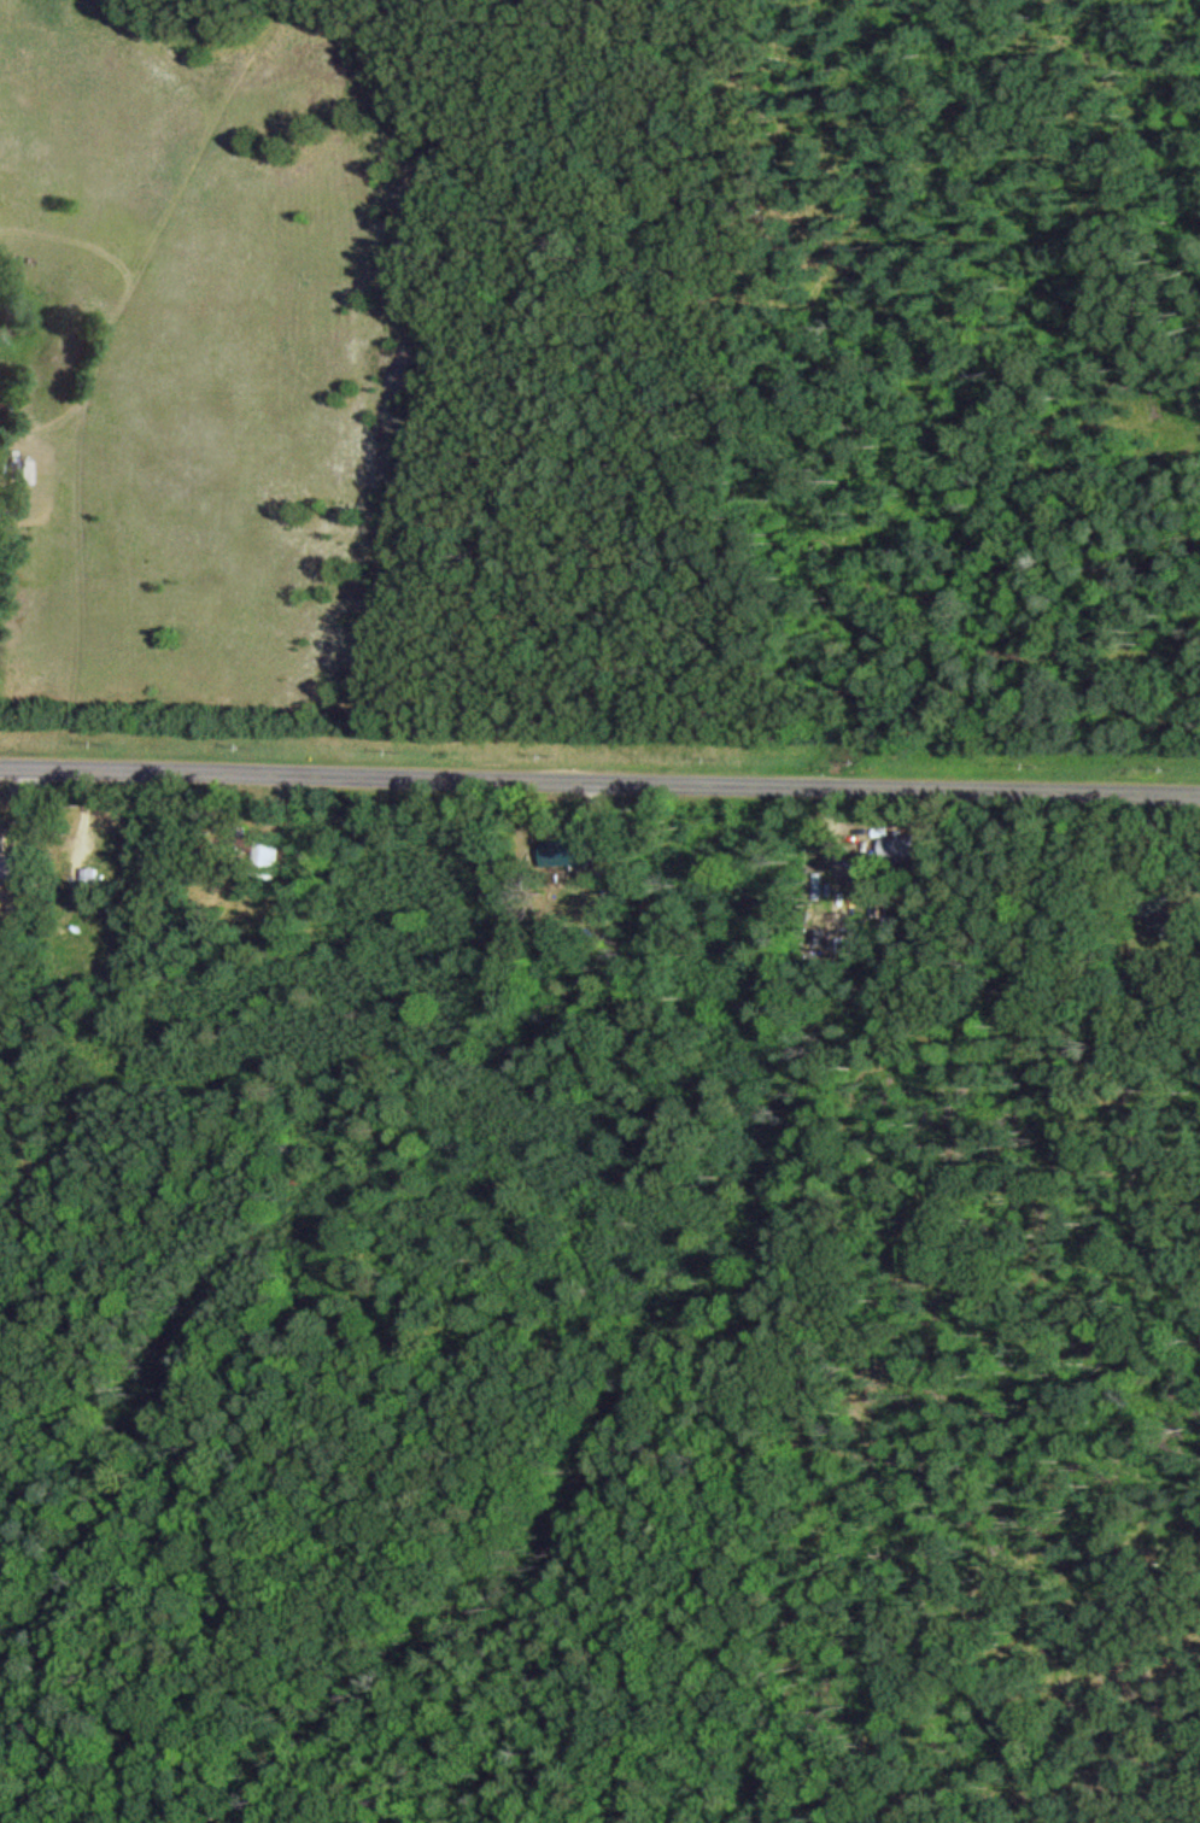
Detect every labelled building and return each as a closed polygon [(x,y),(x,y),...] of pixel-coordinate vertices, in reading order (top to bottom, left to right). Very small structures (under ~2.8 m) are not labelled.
[(883,832),(883,855),(939,855),(939,832),(883,832)] [(11,834),(0,834),(0,849),(11,849),(11,834)] [(259,876),(281,876),(281,840),(259,840),(259,876)] [(101,868),(90,868),(90,885),(101,885),(101,868)]
